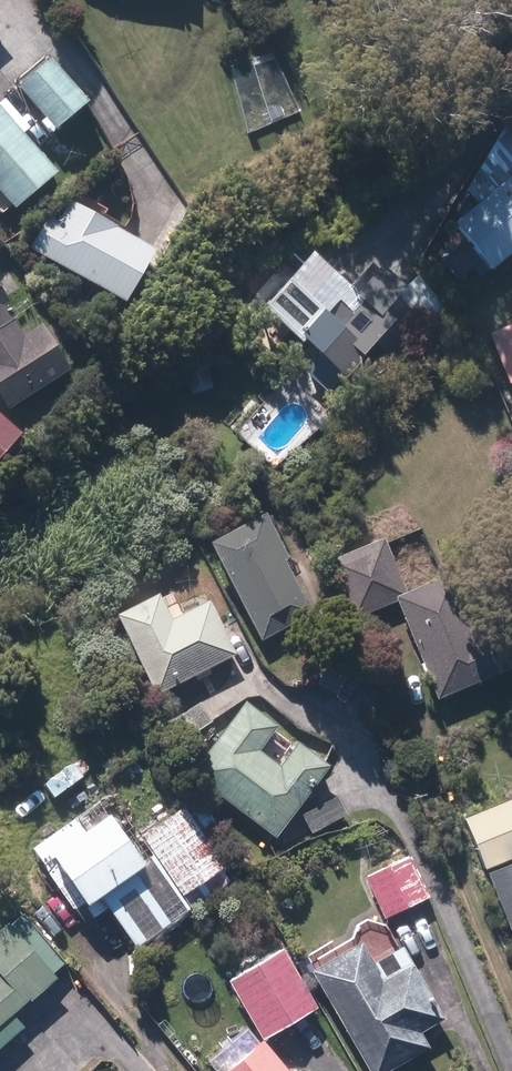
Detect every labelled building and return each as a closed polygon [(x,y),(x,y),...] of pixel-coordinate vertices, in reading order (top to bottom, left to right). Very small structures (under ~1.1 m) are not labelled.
[(51,59),(18,88),(59,134),(92,106),(51,59)] [(32,128),(7,99),(0,105),(0,193),(16,211),(57,176),(23,136),(32,128)] [(444,216),(488,269),(511,249),(511,159),(444,216)] [(148,244),(73,201),(59,225),(50,219),(31,251),(126,306),(158,250),(148,244)] [(404,325),(397,318),(387,310),(398,297),(417,314),(436,293),(426,285),(381,244),(347,282),(335,271),(312,251),(261,308),(342,380),(376,342),(383,348),(404,325)] [(8,411),(70,373),(41,325),(22,337),(4,308),(9,305),(0,289),(0,398),(8,411)] [(508,383),(511,382),(511,323),(488,333),(508,383)] [(21,437),(0,418),(0,462),(21,437)] [(267,508),(205,541),(259,643),(322,610),(267,508)] [(504,674),(461,568),(404,592),(381,537),(328,559),(353,620),(395,602),(436,702),(504,674)] [(166,616),(155,593),(114,612),(154,695),(235,656),(207,597),(166,616)] [(327,760),(295,737),(277,762),(259,749),(277,724),(242,700),(189,776),(274,836),(327,760)] [(187,908),(180,898),(239,855),(196,795),(141,835),(108,788),(27,847),(41,865),(49,859),(84,907),(98,896),(134,946),(187,908)] [(463,816),(511,941),(511,797),(463,816)] [(409,856),(365,876),(383,917),(427,898),(409,856)] [(22,1027),(10,1013),(65,965),(20,913),(8,924),(6,921),(0,926),(0,1046),(22,1027)] [(448,1022),(402,945),(384,956),(369,931),(305,969),(366,1070),(391,1070),(433,1046),(426,1035),(448,1022)] [(286,949),(228,981),(260,1039),(318,1008),(286,949)] [(259,1040),(226,1070),(287,1070),(259,1040)]
